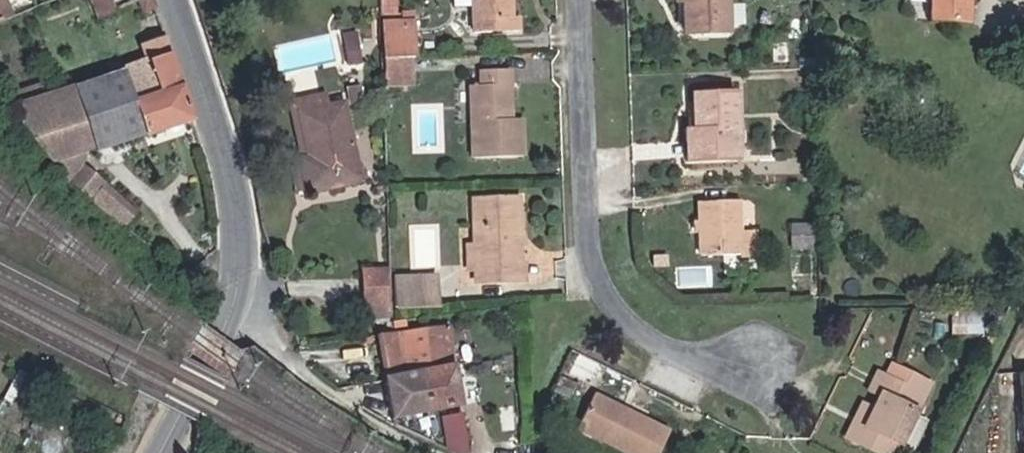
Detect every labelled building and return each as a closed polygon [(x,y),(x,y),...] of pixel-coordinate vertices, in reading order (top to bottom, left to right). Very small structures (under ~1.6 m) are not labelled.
[(29,11),(25,0),(0,0),(0,22),(29,11)] [(399,14),(399,0),(381,0),(381,14),(399,14)] [(479,32),(479,20),(506,20),(505,0),(466,0),(467,32),(479,32)] [(677,14),(685,14),(685,30),(722,29),(721,0),(677,0),(677,14)] [(928,20),(965,21),(965,0),(929,0),(928,20)] [(479,20),(479,32),(514,32),(513,19),(506,20),(479,20)] [(14,103),(65,193),(144,247),(154,230),(81,156),(198,120),(168,25),(141,34),(148,57),(14,103)] [(340,56),(351,52),(349,44),(337,48),(340,56)] [(356,66),(351,52),(340,56),(344,70),(356,66)] [(404,58),(375,58),(375,69),(376,89),(404,89),(404,58)] [(515,123),(505,123),(496,123),(496,89),(504,89),(504,73),(475,74),(476,89),(465,89),(467,160),(516,158),(515,123)] [(496,123),(505,123),(504,89),(496,89),(496,123)] [(730,90),(692,92),(692,107),(686,107),(686,126),(682,126),(683,159),(733,157),(730,90)] [(296,122),(326,114),(323,103),(320,104),(283,113),(297,167),(307,164),(296,122)] [(307,164),(297,167),(307,202),(361,187),(341,110),(326,114),(296,122),(307,164)] [(735,191),(693,193),(697,248),(737,246),(737,249),(755,248),(753,222),(737,223),(735,191)] [(469,202),(470,248),(471,272),(471,284),(511,284),(511,266),(514,265),(512,201),(469,202)] [(471,272),(470,248),(463,249),(464,272),(471,272)] [(356,300),(382,299),(381,272),(355,273),(356,300)] [(427,281),(385,282),(386,312),(428,311),(427,281)] [(982,317),(952,317),(952,332),(982,333),(982,317)] [(383,334),(368,336),(383,418),(452,407),(448,383),(437,327),(400,332),(383,334)] [(900,386),(906,373),(890,367),(885,379),(900,386)] [(857,444),(876,452),(881,452),(887,439),(900,445),(928,384),(906,373),(900,386),(885,379),(875,374),(868,390),(880,395),(873,411),(860,406),(856,416),(867,421),(857,444)] [(586,398),(569,435),(607,452),(652,452),(661,433),(586,398)] [(453,414),(434,417),(441,452),(461,452),(453,414)] [(867,421),(856,416),(855,415),(845,439),(857,444),(867,421)]
